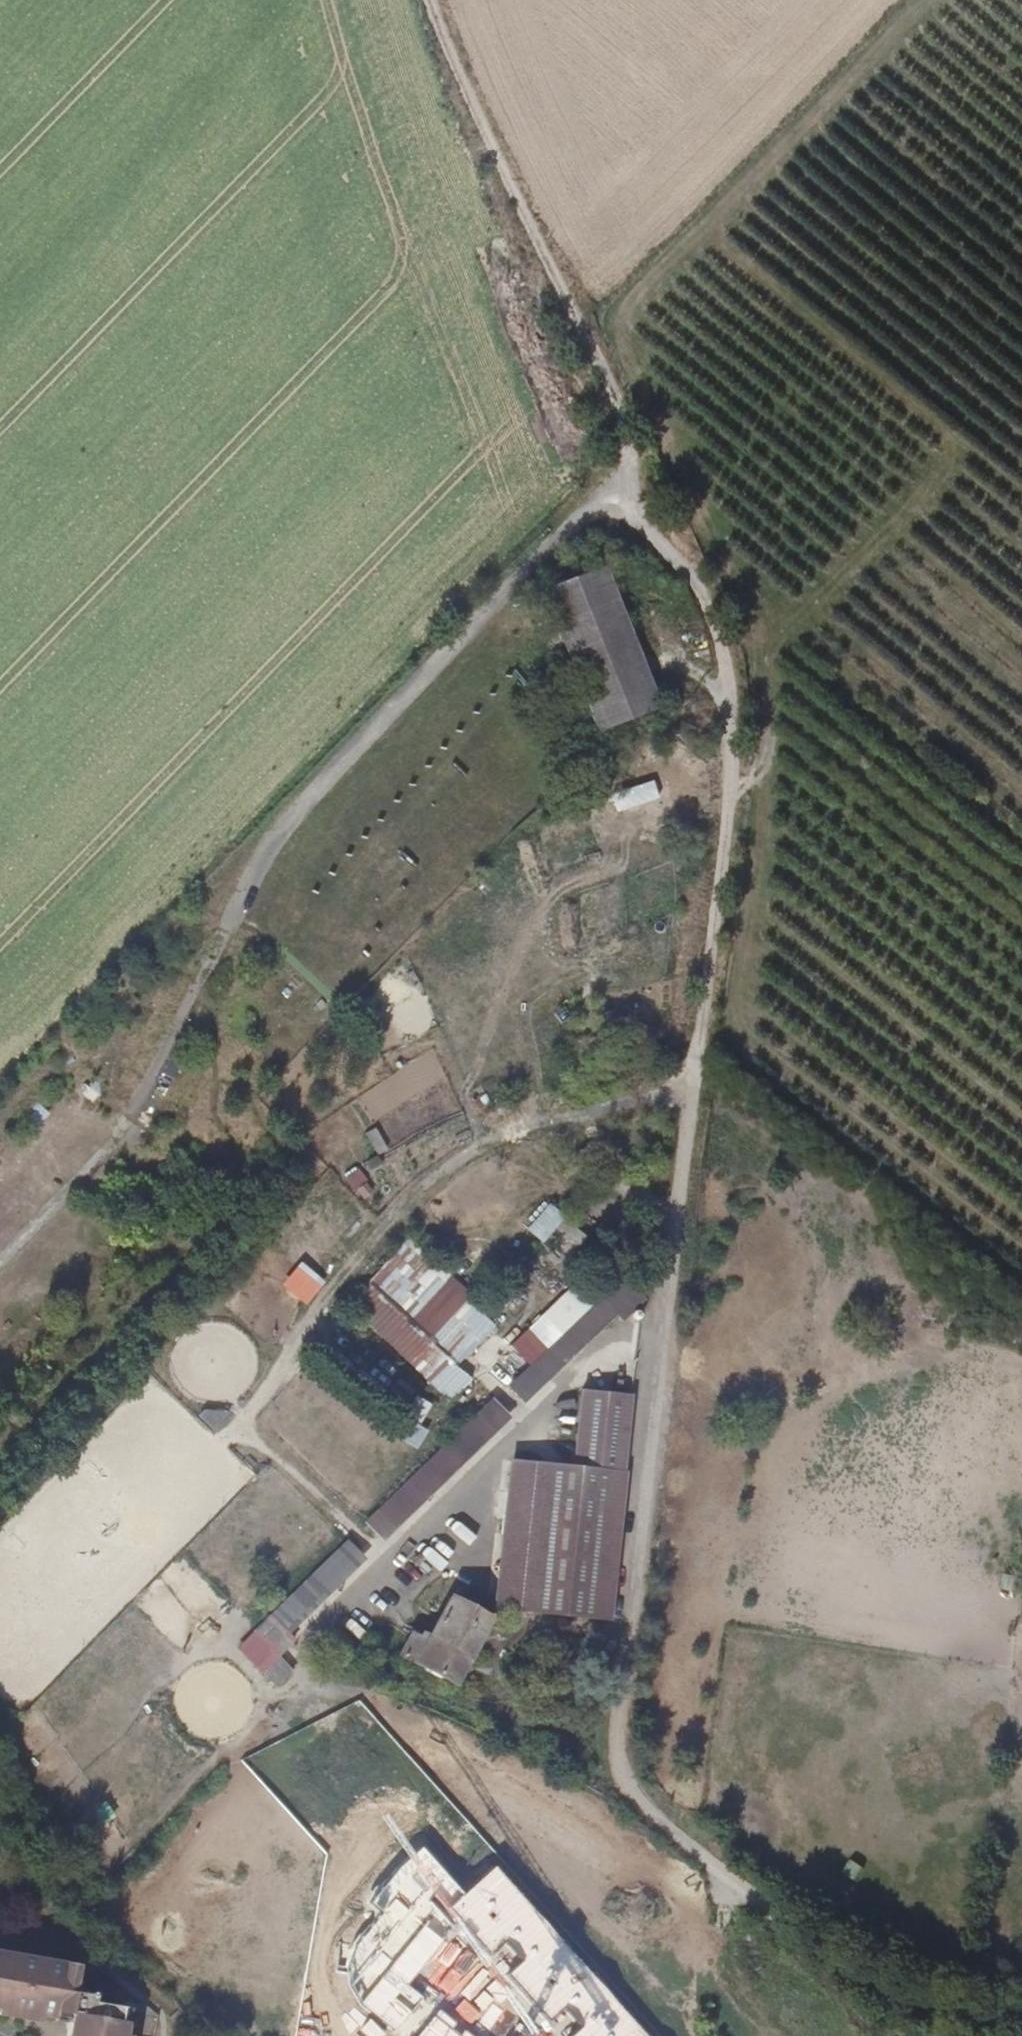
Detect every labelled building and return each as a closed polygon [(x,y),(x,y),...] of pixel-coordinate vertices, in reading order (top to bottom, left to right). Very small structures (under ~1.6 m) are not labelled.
[(587,735),(654,713),(605,568),(539,591),(587,735)] [(568,1257),(585,1239),(550,1206),(533,1224),(568,1257)] [(373,1317),(429,1372),(450,1352),(432,1335),(455,1312),(468,1300),(427,1261),(373,1317)] [(510,1386),(523,1399),(610,1312),(631,1291),(620,1280),(510,1386)] [(631,1291),(610,1312),(619,1321),(640,1300),(631,1291)] [(432,1335),(450,1352),(473,1329),(455,1312),(432,1335)] [(581,1396),(573,1470),(623,1474),(631,1400),(581,1396)] [(507,1415),(495,1402),(369,1523),(382,1536),(507,1415)] [(514,1464),(499,1614),(516,1615),(533,1465),(514,1464)] [(573,1470),(533,1465),(516,1615),(606,1625),(623,1474),(573,1470)] [(289,1629),(364,1555),(350,1542),(275,1616),(289,1629)] [(454,1687),(488,1618),(447,1598),(426,1640),(412,1632),(399,1658),(454,1687)] [(125,2025),(118,2024),(120,2010),(91,2005),(92,1998),(71,1995),(76,1968),(48,1963),(45,1976),(32,1974),(35,1961),(0,1955),(0,2013),(26,2017),(28,2005),(40,2007),(38,2019),(38,2021),(67,2026),(66,2031),(78,2032),(77,2035),(123,2035),(125,2025)] [(45,1976),(48,1963),(35,1961),(32,1974),(45,1976)] [(40,2007),(28,2005),(26,2017),(38,2019),(40,2007)]
